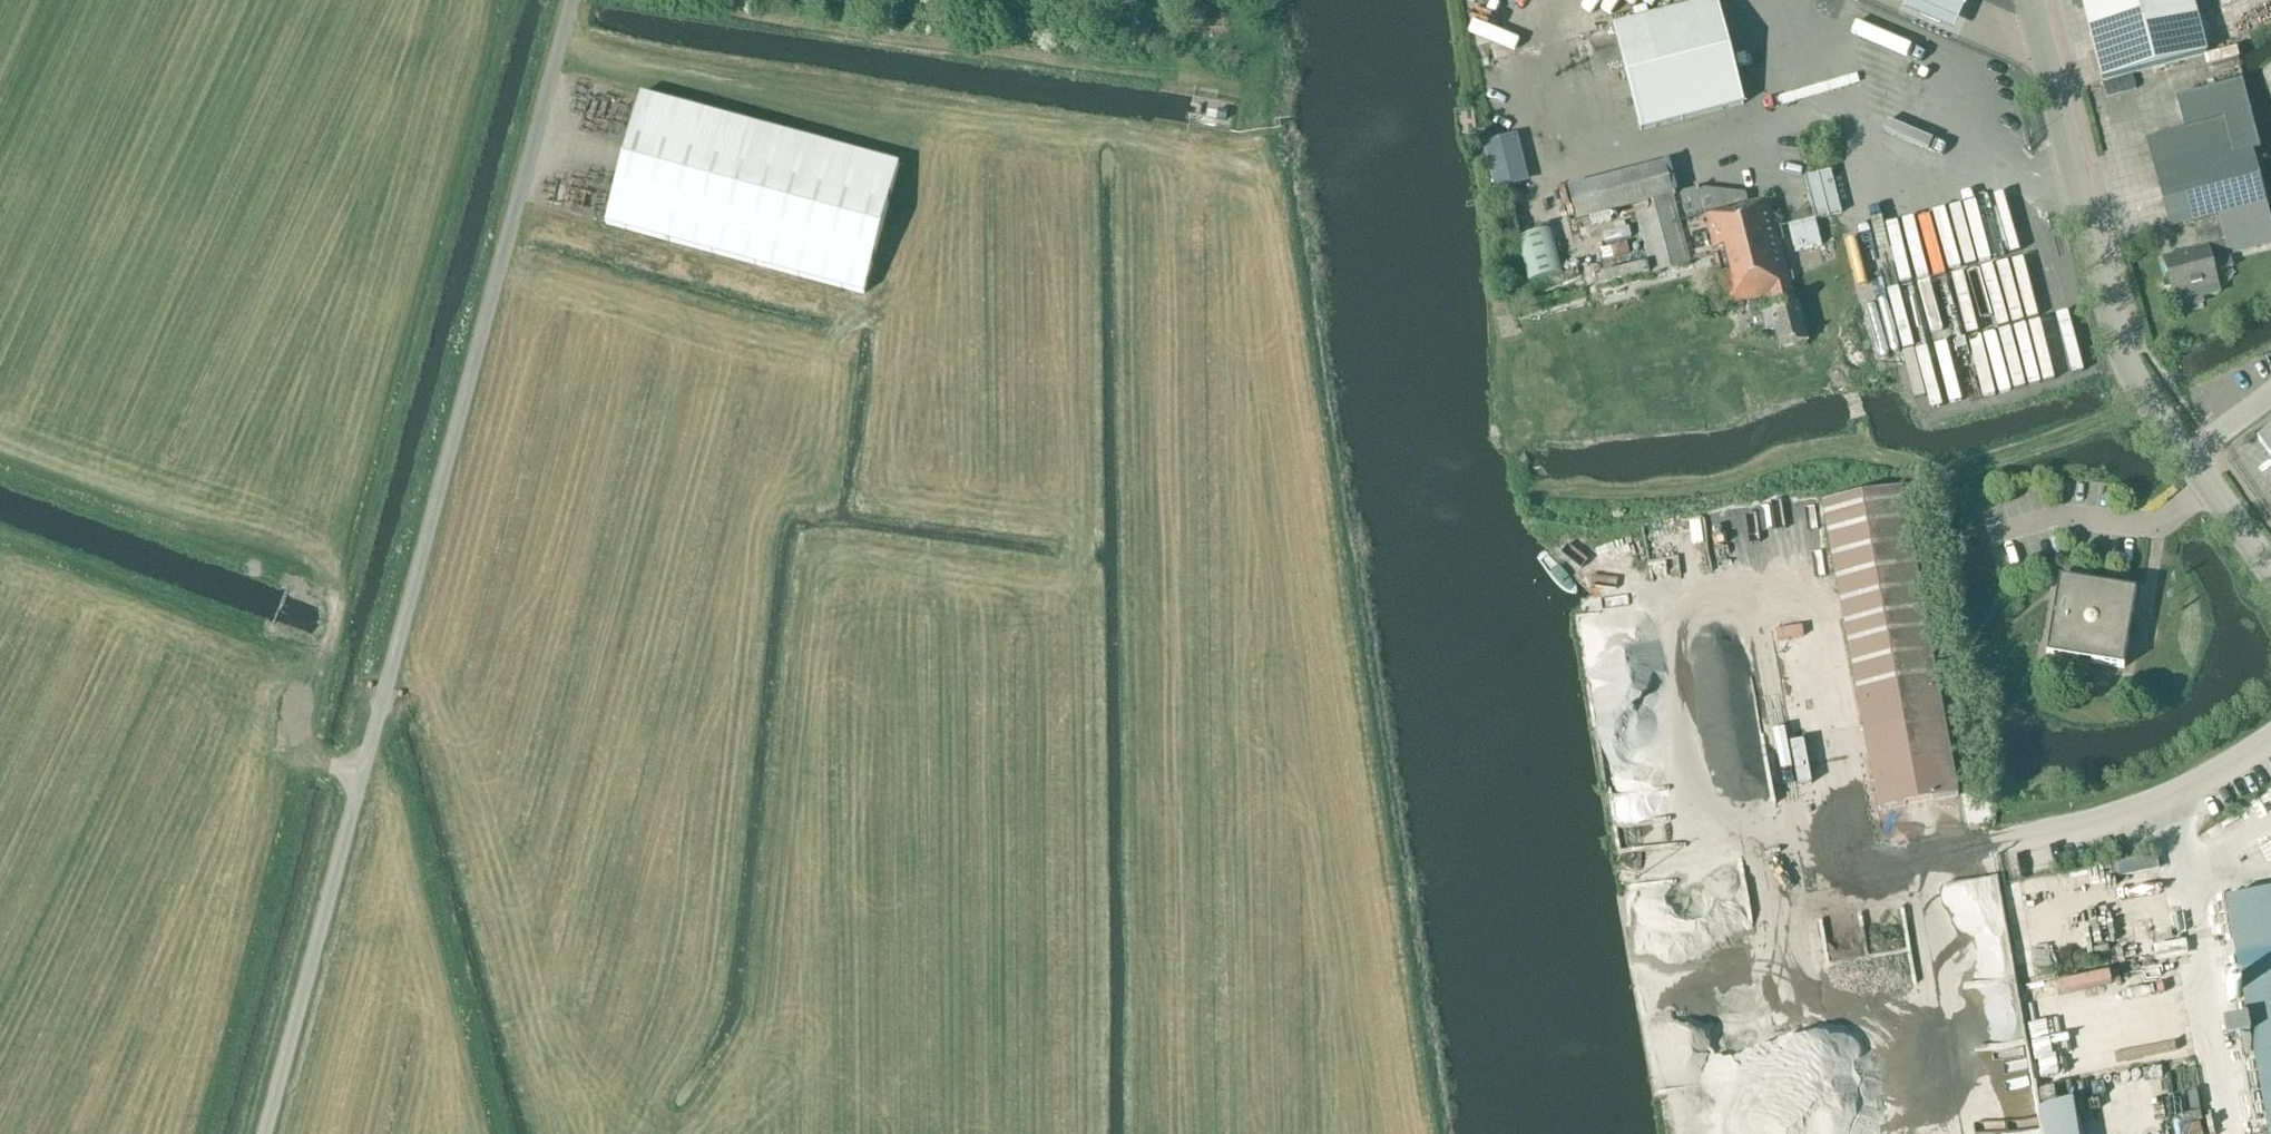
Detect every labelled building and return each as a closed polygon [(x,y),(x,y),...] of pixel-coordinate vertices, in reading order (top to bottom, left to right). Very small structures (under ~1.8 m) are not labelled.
[(1906,20),(1957,41),(1971,8),(1953,0),(1915,0),(1906,20)] [(2102,83),(2207,55),(2193,0),(2080,0),(2102,83)] [(1640,132),(1744,105),(1717,1),(1614,28),(1640,132)] [(2146,141),(2156,179),(2170,231),(2192,225),(2199,250),(2163,260),(2169,282),(2170,285),(2173,298),(2215,287),(2216,287),(2217,286),(2214,273),(2230,268),(2232,268),(2229,257),(2270,246),(2270,224),(2267,209),(2266,206),(2266,203),(2264,197),(2257,171),(2253,154),(2259,152),(2241,83),(2176,100),(2184,130),(2146,141)] [(864,295),(900,165),(641,95),(606,225),(864,295)] [(1521,136),(1504,139),(1506,153),(1493,155),(1496,181),(1527,176),(1521,136)] [(1665,164),(1569,189),(1578,222),(1634,207),(1651,275),(1691,265),(1690,261),(1714,255),(1727,307),(1771,296),(1774,311),(1761,314),(1766,333),(1775,331),(1780,350),(1808,343),(1798,305),(1795,306),(1789,279),(1777,234),(1769,202),(1750,207),(1749,204),(1734,208),(1732,202),(1717,206),(1719,211),(1679,222),(1665,164)] [(1817,220),(1842,214),(1831,171),(1806,177),(1817,220)] [(1875,352),(1918,344),(1912,312),(1869,320),(1875,352)] [(2257,440),(2270,459),(2270,430),(2257,440)] [(1879,811),(1958,797),(1901,490),(1823,504),(1879,811)] [(2124,669),(2136,592),(2059,580),(2047,657),(2124,669)] [(2225,902),(2247,1022),(2223,1026),(2227,1044),(2251,1039),(2268,1133),(2270,1133),(2270,894),(2225,902)] [(2136,1100),(2141,1130),(2165,1126),(2161,1096),(2136,1100)]
